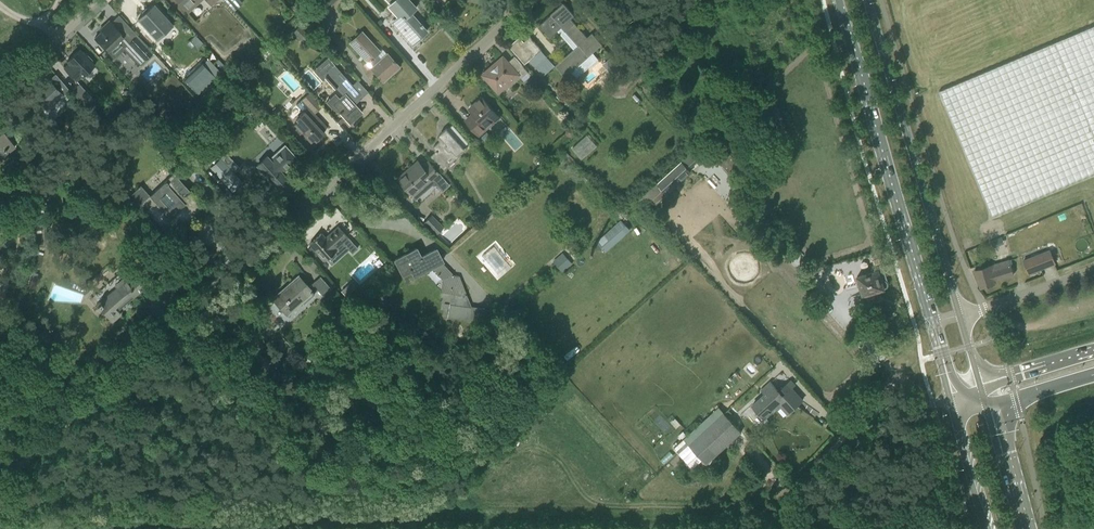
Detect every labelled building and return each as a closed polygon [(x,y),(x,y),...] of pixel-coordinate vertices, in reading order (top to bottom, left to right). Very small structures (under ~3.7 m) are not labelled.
[(188,13),(193,8),(191,5),(194,2),(193,1),(194,0),(176,0),(188,13)] [(305,10),(310,5),(306,0),(300,5),(305,10)] [(311,6),(320,16),(338,0),(317,0),(311,6)] [(415,7),(409,0),(386,0),(389,4),(387,6),(399,21),(395,25),(412,44),(427,31),(423,27),(424,26),(422,24),(421,25),(410,12),(415,7)] [(579,46),(556,66),(566,77),(603,45),(593,33),(588,38),(571,19),(575,16),(574,15),(570,10),(564,4),(564,3),(551,15),(540,25),(539,25),(550,37),(562,27),(579,46)] [(138,18),(157,39),(173,25),(154,4),(138,18)] [(298,15),(301,11),(294,4),(291,7),(298,15)] [(101,32),(95,38),(107,51),(113,58),(123,49),(137,63),(141,65),(146,61),(129,43),(130,43),(124,36),(111,22),(110,21),(104,26),(105,28),(101,32)] [(310,35),(300,26),(294,32),(304,41),(310,35)] [(939,91),(992,217),(1093,174),(1093,26),(1031,53),(939,91)] [(361,34),(350,44),(383,81),(399,67),(395,62),(396,61),(394,59),(393,60),(388,55),(383,59),(361,34)] [(153,54),(149,50),(136,36),(130,43),(129,43),(146,61),(153,54)] [(520,37),(510,46),(526,64),(542,49),(530,37),(524,42),(520,37)] [(83,77),(95,66),(91,62),(93,61),(92,60),(88,55),(86,55),(85,56),(79,49),(69,59),(72,61),(64,69),(76,81),(82,76),(83,77)] [(491,70),(484,76),(495,89),(500,84),(505,89),(520,76),(521,78),(529,71),(515,56),(514,57),(508,62),(505,58),(501,61),(498,64),(496,63),(492,67),(490,68),(491,70)] [(613,77),(622,69),(611,57),(603,65),(613,77)] [(202,62),(184,79),(198,94),(216,77),(202,62)] [(328,74),(324,77),(335,89),(336,88),(338,85),(345,93),(343,95),(340,98),(333,104),(340,112),(343,117),(345,119),(347,121),(350,124),(358,116),(355,114),(360,110),(352,101),(360,94),(360,93),(359,94),(334,67),(327,74),(328,74)] [(258,83),(246,71),(238,78),(250,90),(258,83)] [(60,94),(62,96),(70,89),(56,75),(50,81),(48,79),(33,94),(45,107),(60,94)] [(95,101),(79,84),(71,91),(87,109),(95,101)] [(299,116),(295,120),(296,121),(297,122),(295,125),(311,142),(318,136),(319,138),(323,134),(324,133),(323,131),(327,127),(315,114),(322,106),(309,92),(301,100),(297,104),(304,111),(299,116)] [(468,118),(466,120),(479,135),(489,126),(486,123),(497,113),(483,97),(469,109),(474,114),(468,118)] [(448,166),(460,155),(467,148),(465,146),(469,143),(453,125),(448,129),(447,128),(441,134),(441,135),(441,136),(443,138),(440,140),(440,141),(434,147),(435,149),(434,150),(436,152),(430,157),(444,173),(450,168),(448,166)] [(3,161),(1,158),(15,148),(0,127),(0,163),(3,161)] [(161,136),(163,130),(157,127),(155,133),(161,136)] [(575,133),(572,130),(569,130),(566,132),(565,135),(568,138),(571,139),(574,136),(575,133)] [(487,132),(482,137),(483,138),(486,142),(491,137),(487,132)] [(257,165),(262,170),(264,173),(276,186),(286,177),(283,175),(299,160),(285,144),(270,158),(267,155),(257,165)] [(716,160),(734,180),(744,171),(727,151),(716,160)] [(220,158),(210,168),(224,182),(234,173),(220,158)] [(412,169),(400,180),(414,196),(435,178),(440,173),(429,161),(425,164),(424,166),(423,166),(418,161),(412,166),(411,167),(412,169)] [(657,183),(636,202),(639,205),(647,214),(668,195),(667,194),(691,172),(689,170),(681,161),(657,183)] [(150,195),(141,203),(168,232),(186,216),(189,218),(191,216),(202,206),(173,174),(150,195)] [(61,187),(72,182),(69,175),(58,180),(61,187)] [(760,194),(754,185),(747,190),(753,199),(760,194)] [(432,215),(423,223),(435,235),(444,227),(432,215)] [(596,243),(605,252),(630,229),(622,220),(596,243)] [(1001,232),(998,222),(985,225),(988,236),(1001,232)] [(321,233),(310,243),(325,260),(327,259),(336,250),(335,248),(342,242),(349,250),(352,254),(358,248),(348,237),(338,227),(326,238),(321,233)] [(440,292),(451,293),(467,295),(459,276),(454,275),(442,262),(443,262),(436,249),(421,257),(416,248),(395,260),(403,275),(410,272),(413,278),(431,268),(442,279),(440,292)] [(1029,274),(1055,263),(1050,250),(1024,260),(1029,274)] [(36,252),(33,266),(39,267),(42,254),(36,252)] [(563,253),(554,262),(562,272),(572,263),(563,253)] [(995,281),(1014,275),(1009,260),(994,265),(994,264),(976,270),(975,270),(975,271),(976,270),(981,287),(980,287),(981,288),(995,283),(995,281)] [(117,289),(97,304),(113,321),(121,314),(118,310),(147,283),(135,270),(115,287),(117,289)] [(879,270),(856,276),(862,296),(863,296),(864,300),(875,297),(874,292),(885,288),(886,288),(887,287),(888,286),(888,285),(888,284),(888,283),(888,282),(888,281),(887,281),(887,280),(886,280),(886,279),(885,279),(884,279),(883,279),(882,279),(881,279),(879,270)] [(273,298),(273,299),(287,316),(302,303),(304,304),(314,295),(313,294),(317,289),(322,294),(329,287),(320,277),(308,286),(299,276),(287,286),(289,288),(285,291),(275,300),(273,298)] [(352,291),(347,286),(341,291),(346,296),(352,291)] [(449,304),(447,318),(483,323),(484,308),(471,306),(449,304)] [(764,394),(751,405),(764,419),(775,408),(779,405),(781,408),(788,415),(797,407),(804,400),(793,388),(796,385),(791,379),(783,387),(782,386),(779,389),(770,380),(760,389),(764,393),(764,394)] [(364,399),(369,406),(377,401),(371,393),(364,399)] [(719,407),(674,448),(678,453),(693,469),(703,460),(707,464),(731,442),(742,432),(724,412),(719,407)]
